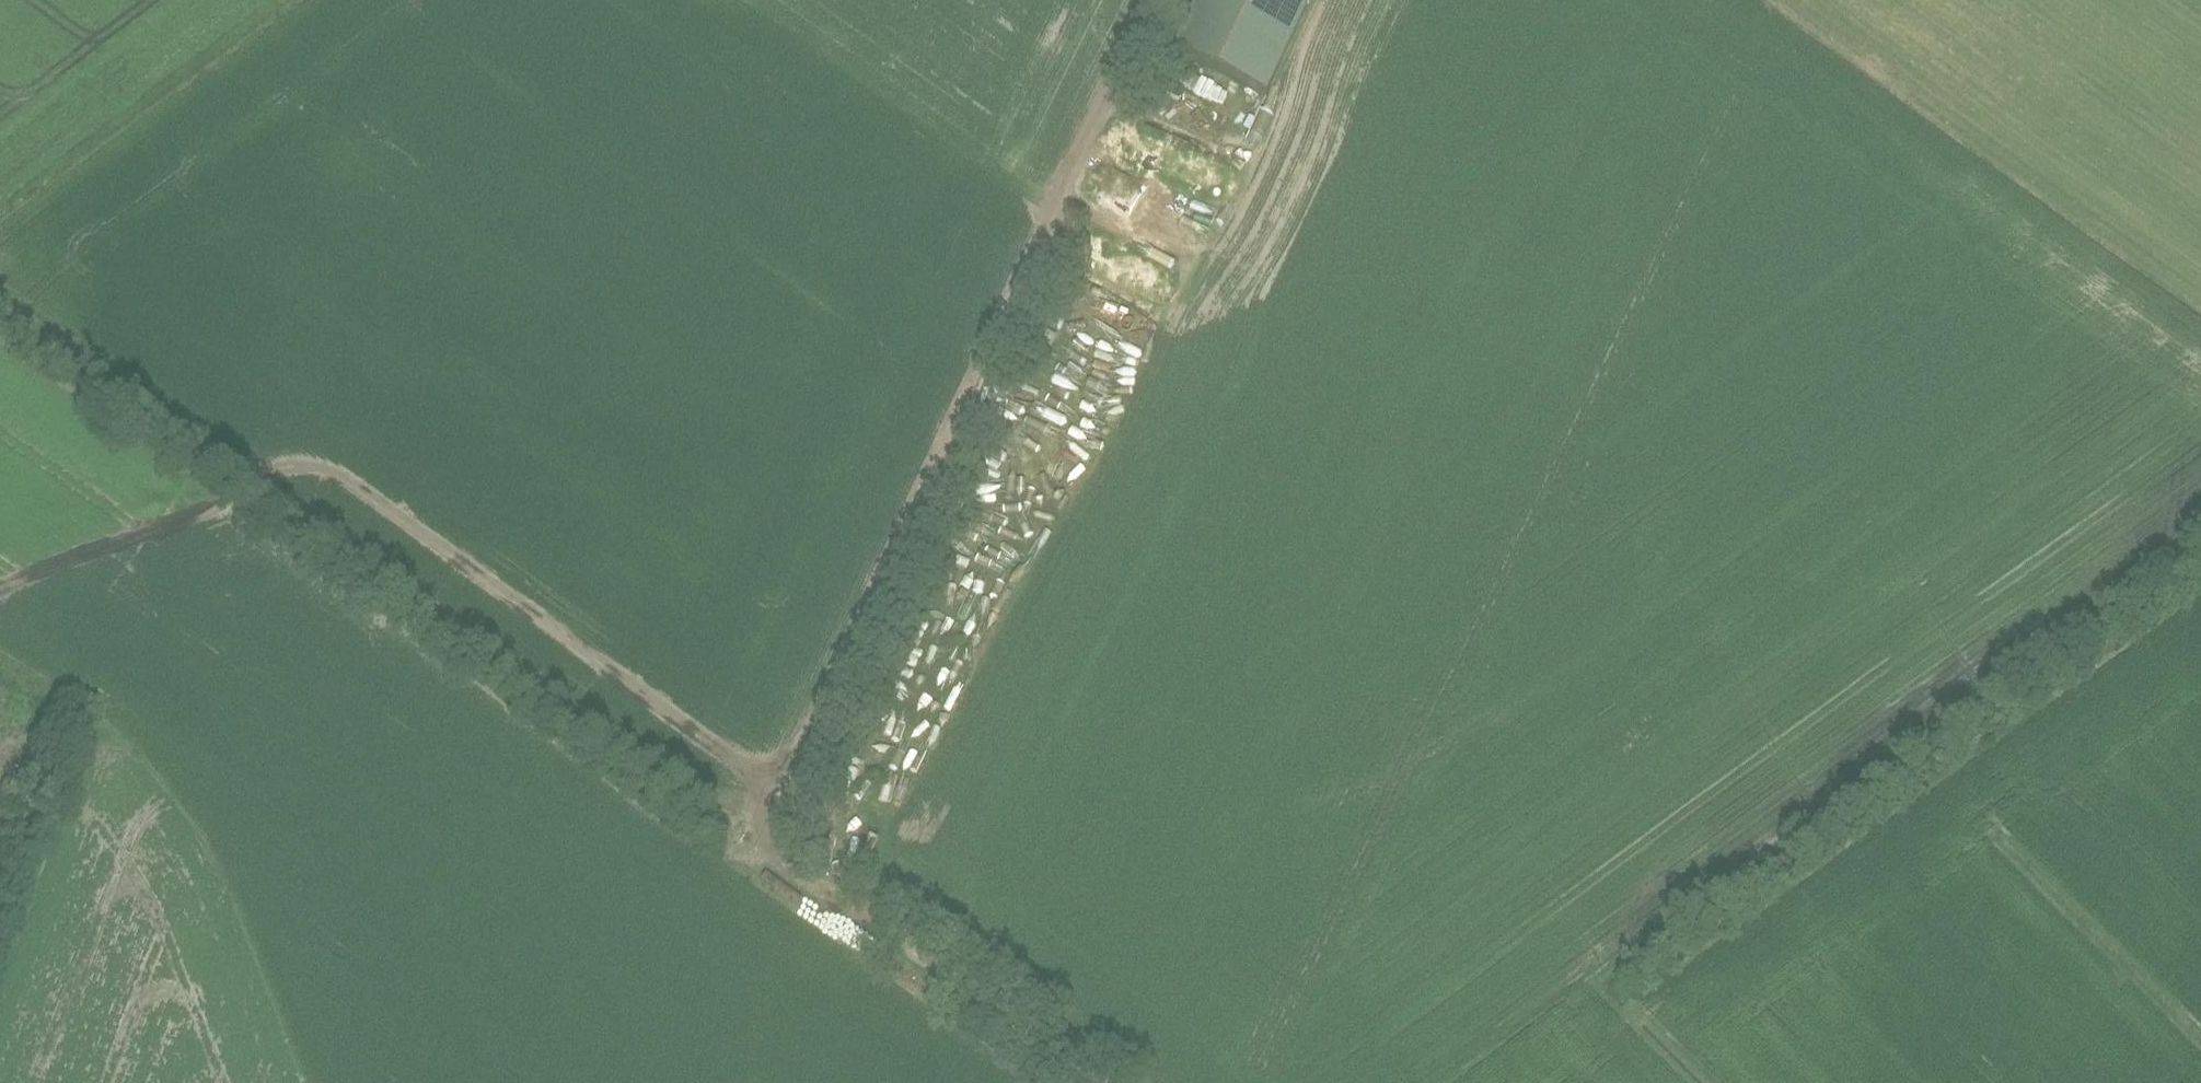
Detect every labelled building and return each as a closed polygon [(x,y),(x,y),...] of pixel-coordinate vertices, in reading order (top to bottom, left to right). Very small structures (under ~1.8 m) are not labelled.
[(1281,102),(1327,0),(1221,0),(1193,62),(1281,102)] [(1144,170),(1135,170),(1135,194),(1144,194),(1144,170)] [(916,636),(930,641),(934,629),(921,623),(916,636)] [(923,670),(927,657),(908,650),(904,664),(923,670)]
